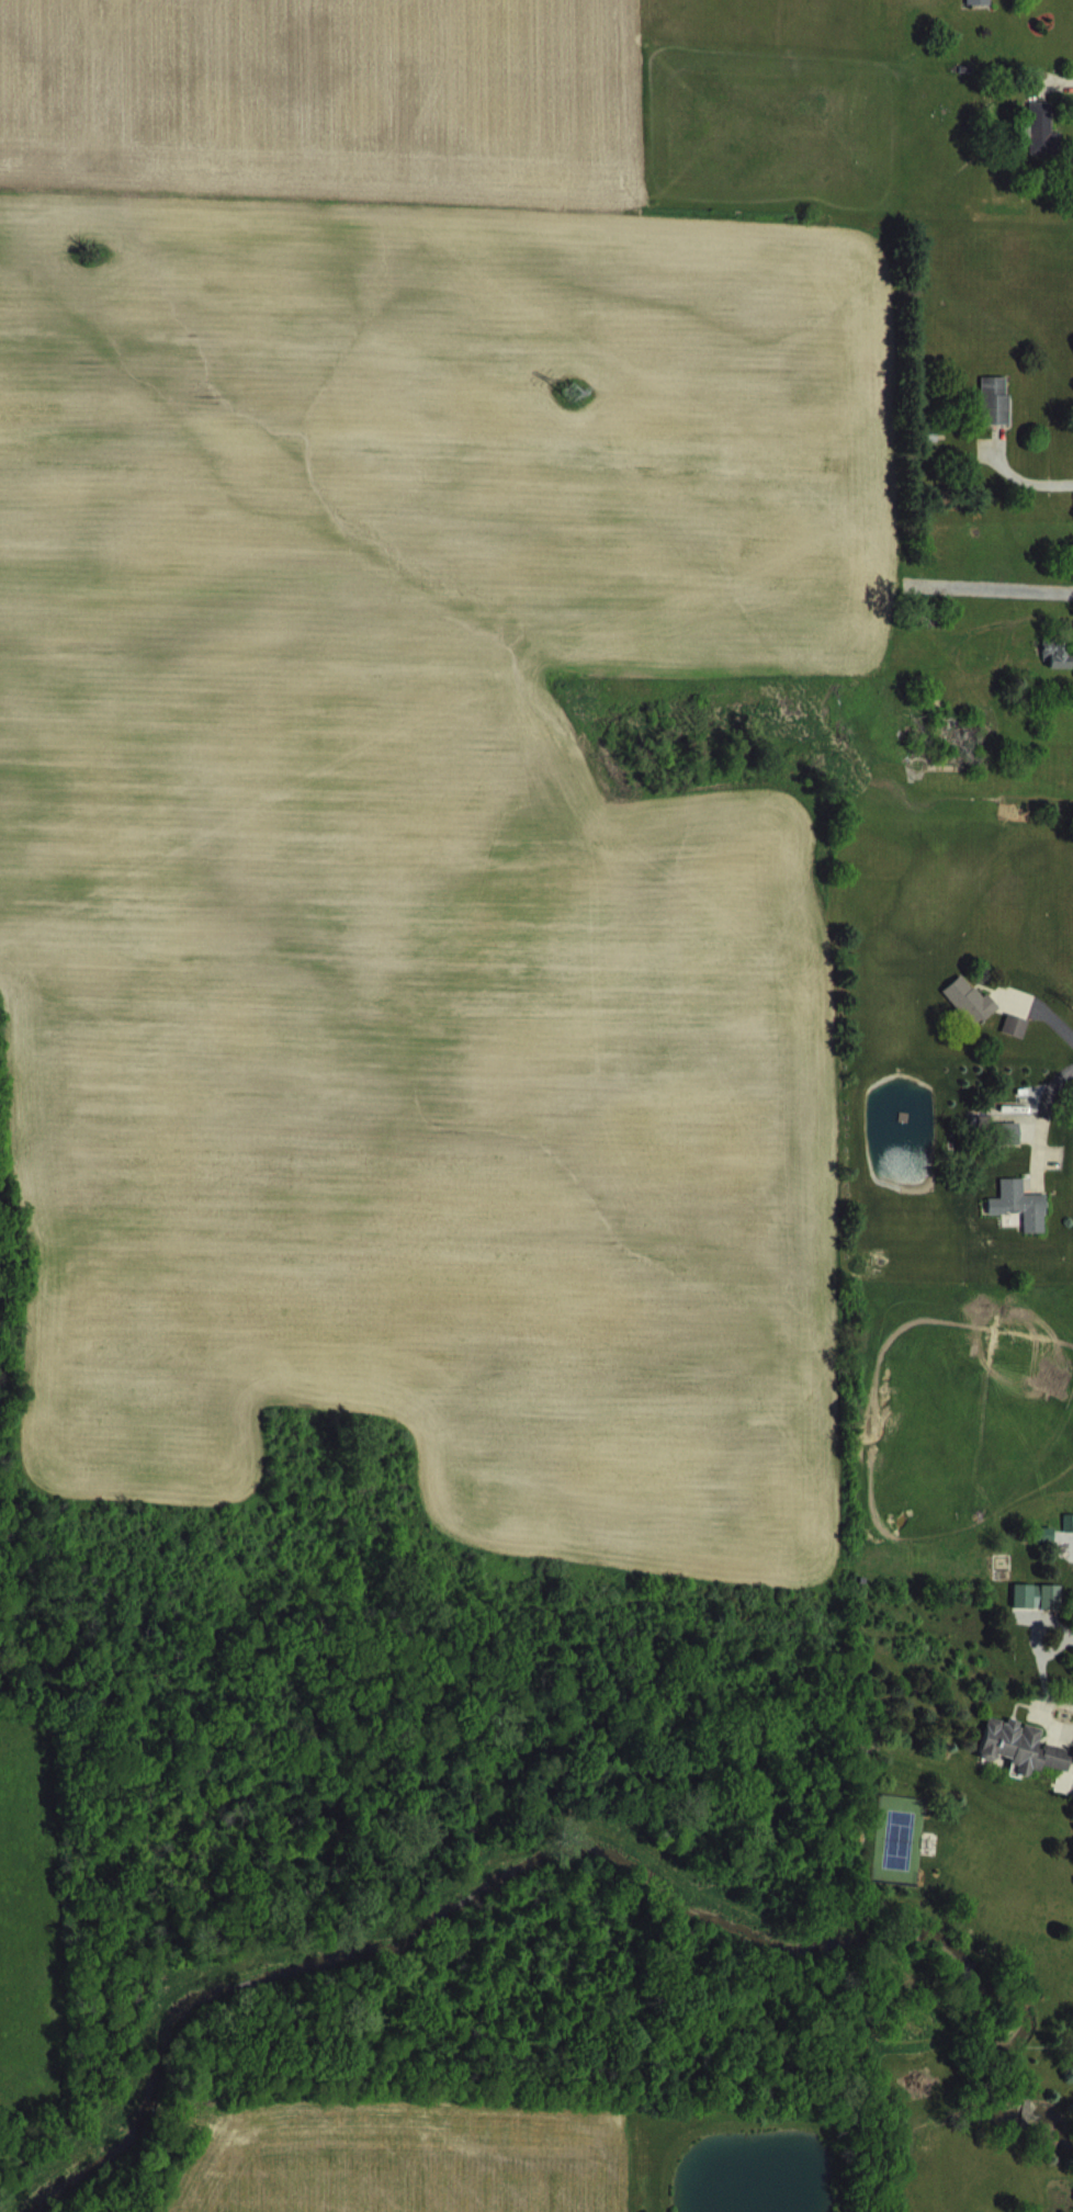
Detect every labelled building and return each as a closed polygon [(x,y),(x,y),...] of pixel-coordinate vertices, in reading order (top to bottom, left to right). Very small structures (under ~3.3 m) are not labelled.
[(969,22),(994,22),(994,0),(969,0),(969,22)] [(1062,171),(1062,150),(1054,150),(1054,120),(1032,120),(1032,143),(1024,143),(1024,156),(1032,156),(1032,172),(1062,171)] [(1010,394),(983,395),(984,442),(1011,442),(1010,394)] [(1051,685),(1072,686),(1072,670),(1069,670),(1069,658),(1045,657),(1045,672),(1052,672),(1051,685)] [(1002,1025),(990,1010),(984,1014),(965,992),(946,1008),(977,1046),(1002,1025)] [(1004,1049),(1026,1056),(1032,1037),(1010,1030),(1004,1049)] [(1022,1140),(1001,1140),(1001,1162),(1023,1162),(1022,1140)] [(1048,1211),(1027,1212),(1026,1196),(1003,1196),(1004,1215),(991,1216),(992,1231),(1027,1230),(1027,1251),(1049,1250),(1048,1211)] [(1017,1625),(1064,1626),(1064,1603),(1018,1602),(1017,1625)] [(1042,1760),(1046,1746),(1025,1741),(1026,1739),(1012,1736),(1011,1740),(991,1735),(982,1776),(998,1779),(999,1774),(1021,1779),(1018,1791),(1031,1794),(1033,1786),(1043,1789),(1044,1783),(1071,1789),(1072,1779),(1072,1767),(1042,1760)]
